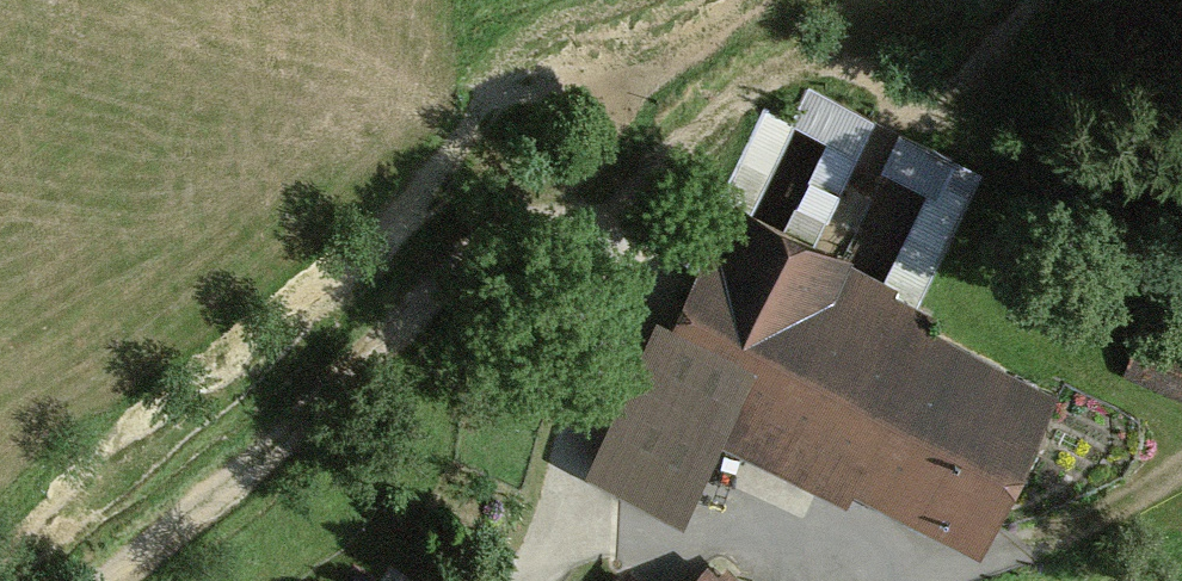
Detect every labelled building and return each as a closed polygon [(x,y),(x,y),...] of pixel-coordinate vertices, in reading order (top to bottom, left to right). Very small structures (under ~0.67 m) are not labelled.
[(871,165),(893,116),(819,83),(799,127),(829,141),(798,212),(899,256),(927,190),(871,165)] [(1049,377),(725,245),(688,336),(659,324),(595,478),(683,514),(715,436),(980,544),(1049,377)] [(717,563),(701,580),(737,580),(717,563)]
